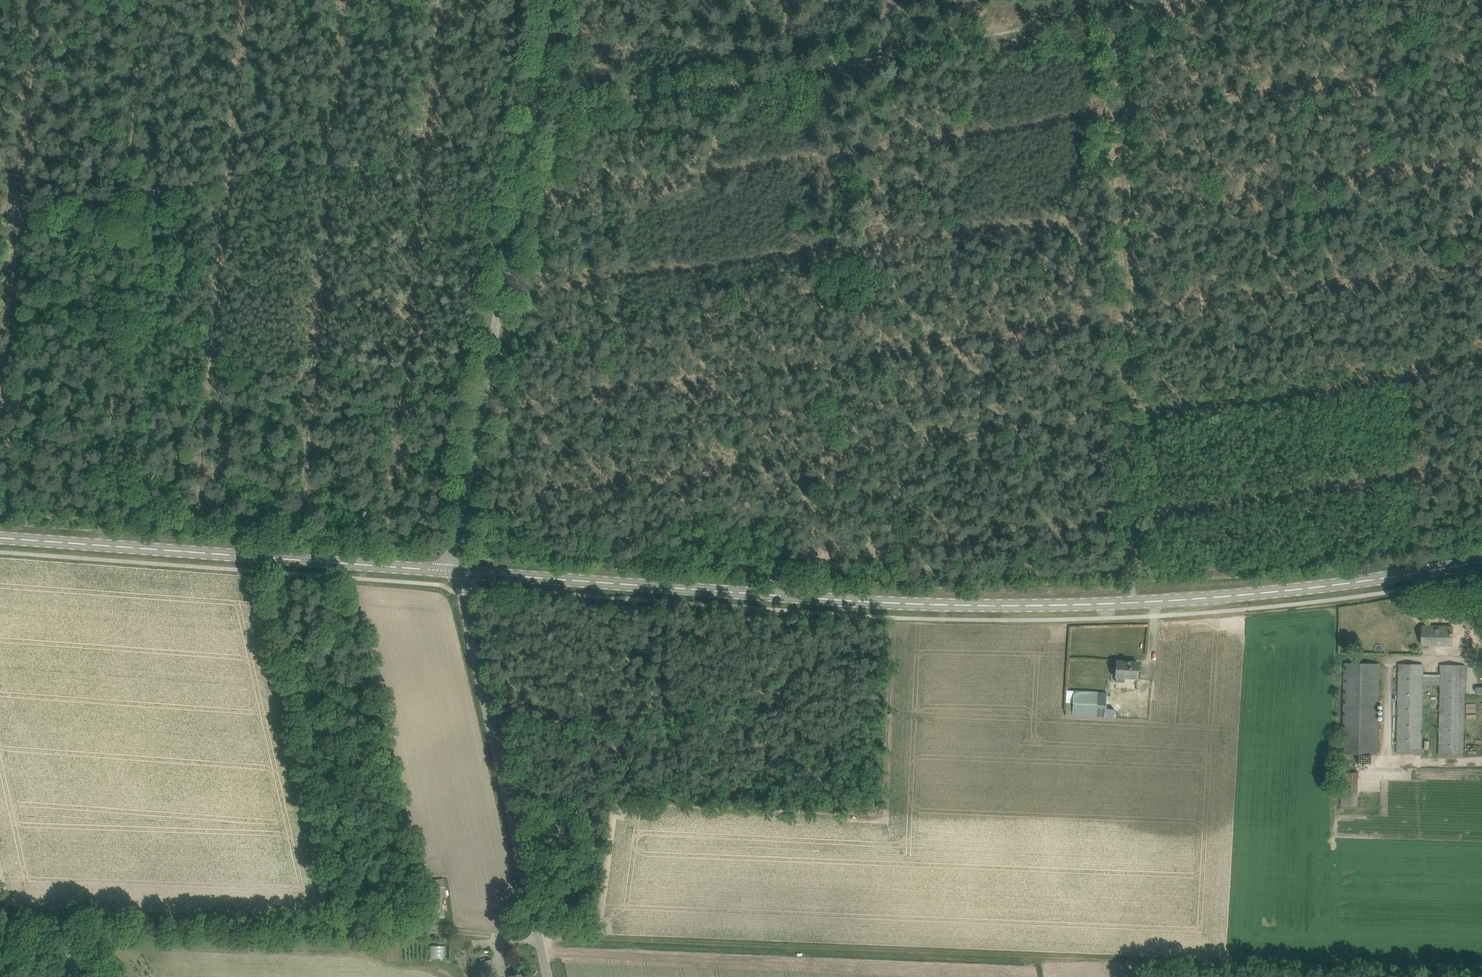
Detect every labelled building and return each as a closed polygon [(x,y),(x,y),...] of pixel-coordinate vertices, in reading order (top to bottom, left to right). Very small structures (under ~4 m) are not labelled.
[(1423,626),(1423,644),(1453,644),(1453,627),(1423,626)] [(1125,677),(1138,678),(1139,662),(1117,661),(1116,677),(1117,677),(1117,682),(1125,682),(1125,677)] [(1380,663),(1345,663),(1343,754),(1378,754),(1380,663)] [(1423,685),(1423,676),(1424,664),(1400,664),(1398,753),(1422,754),(1423,685)] [(1441,675),(1441,685),(1440,754),(1464,755),(1465,665),(1441,664),(1441,675)] [(1072,716),(1094,717),(1097,717),(1097,716),(1098,691),(1091,691),(1090,691),(1074,690),(1074,691),(1074,693),(1074,694),(1073,708),(1072,714),(1072,715),(1072,716)] [(1359,772),(1343,772),(1342,805),(1358,805),(1359,772)] [(441,887),(445,886),(444,878),(433,880),(434,888),(441,887)] [(443,896),(441,887),(434,888),(428,889),(429,898),(443,896)] [(35,938),(21,930),(17,936),(31,945),(35,938)] [(18,954),(26,958),(30,949),(23,945),(18,954)] [(428,957),(445,957),(446,945),(428,945),(428,957)] [(481,975),(496,971),(493,959),(477,962),(480,974),(481,975)]
